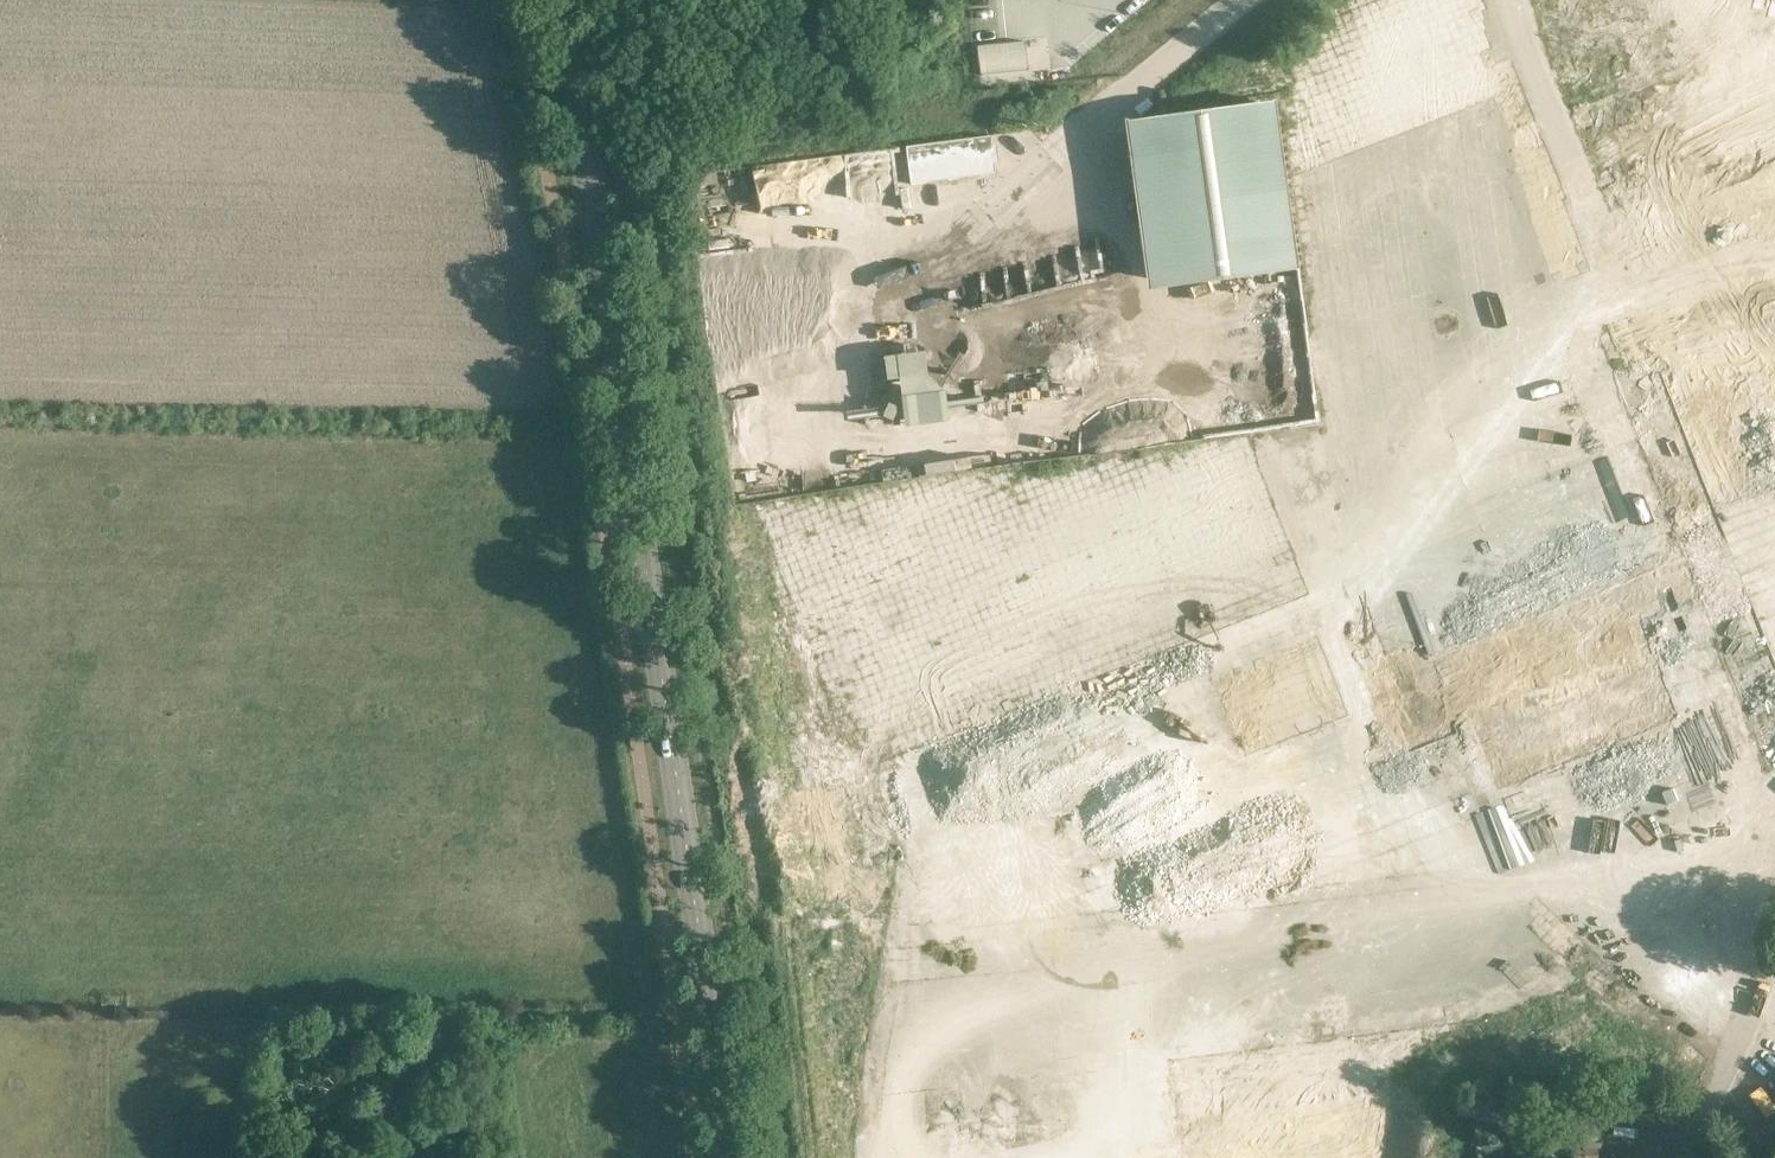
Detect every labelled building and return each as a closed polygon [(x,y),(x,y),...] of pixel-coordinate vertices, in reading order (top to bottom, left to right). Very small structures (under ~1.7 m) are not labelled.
[(1295,268),(1273,101),(1158,117),(1181,284),(1295,268)] [(910,183),(995,172),(990,135),(905,146),(910,183)] [(1577,1101),(1579,1138),(1607,1137),(1605,1100),(1577,1101)] [(1576,1157),(1599,1157),(1599,1149),(1575,1151),(1576,1157)]
